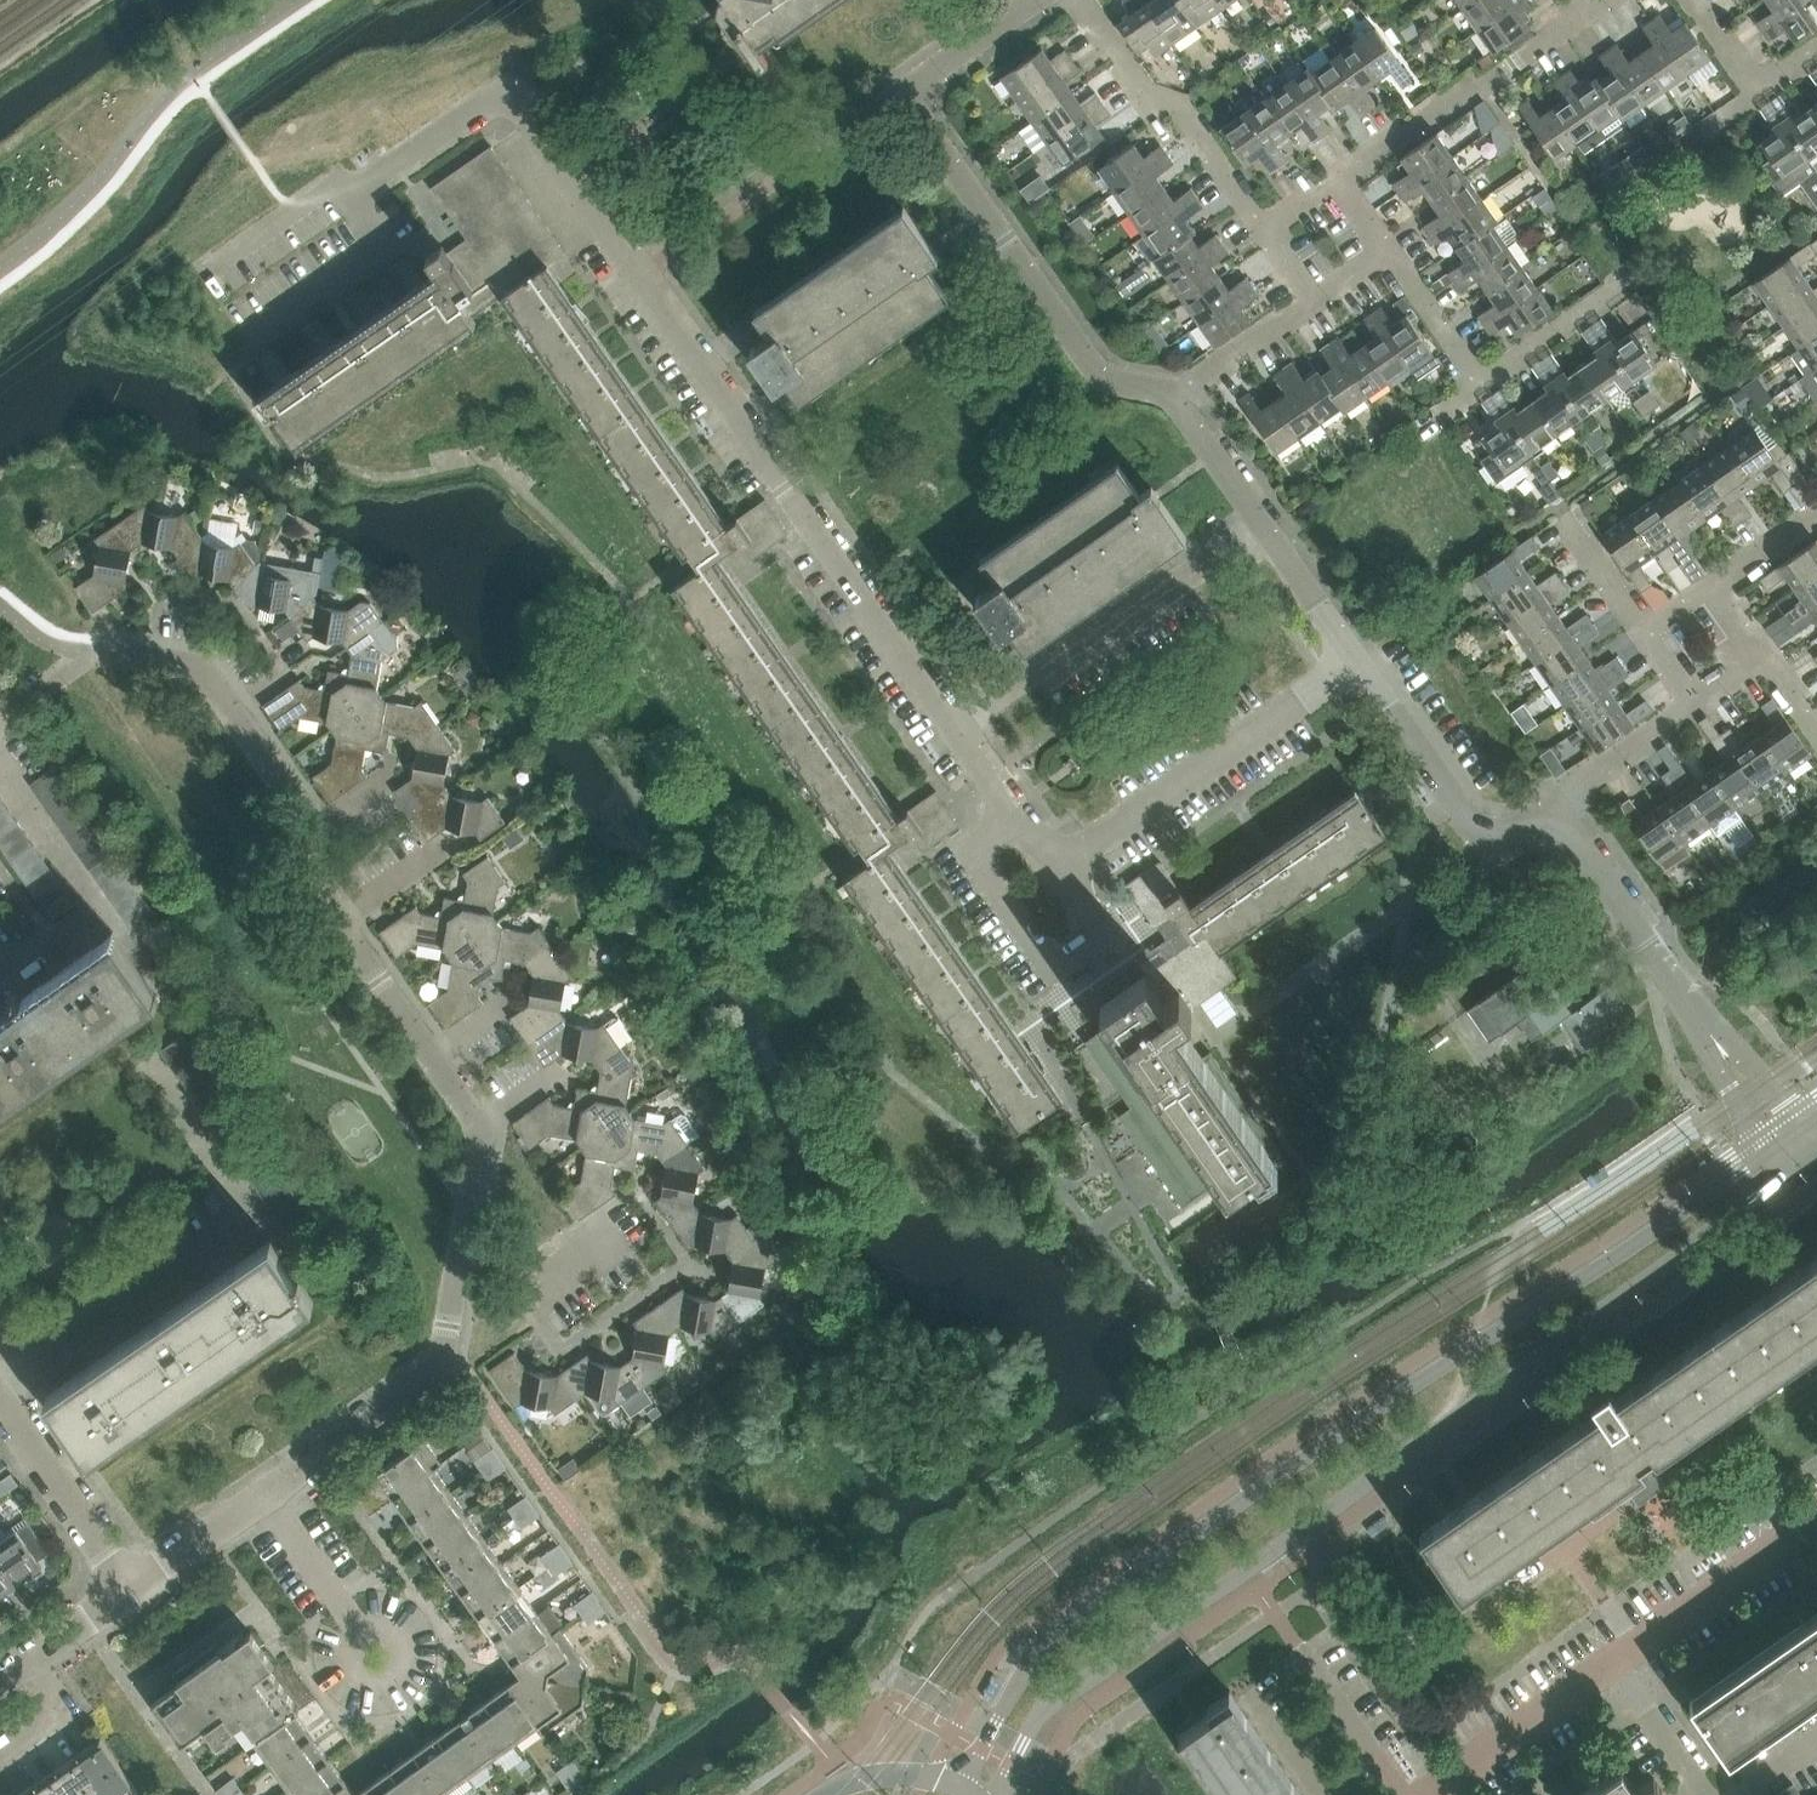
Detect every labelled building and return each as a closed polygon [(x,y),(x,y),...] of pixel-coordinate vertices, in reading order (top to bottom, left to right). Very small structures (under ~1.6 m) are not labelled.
[(724,0),(729,7),(718,15),(723,22),(721,23),(717,51),(750,56),(758,67),(767,61),(754,43),(773,30),(776,33),(825,0),(723,0),(724,0)] [(1171,44),(1140,0),(1121,0),(1131,14),(1118,24),(1138,52),(1147,45),(1154,56),(1171,44)] [(1177,0),(1140,0),(1171,44),(1197,26),(1190,16),(1189,17),(1177,0)] [(1220,9),(1214,0),(1177,0),(1189,17),(1190,16),(1197,11),(1204,20),(1220,9)] [(1220,9),(1234,0),(1214,0),(1220,9)] [(1519,0),(1473,0),(1462,8),(1477,29),(1519,0)] [(1526,10),(1537,2),(1535,0),(1519,0),(1477,29),(1493,52),(1529,27),(1525,21),(1531,17),(1526,10)] [(1807,0),(1766,0),(1773,10),(1756,22),(1762,31),(1807,0)] [(1794,41),(1816,26),(1816,0),(1807,0),(1762,31),(1769,40),(1786,28),(1794,41)] [(1651,20),(1687,73),(1710,57),(1685,21),(1672,31),(1660,14),(1651,20)] [(1410,18),(1397,27),(1406,41),(1419,32),(1410,18)] [(1666,88),(1687,73),(1651,20),(1642,26),(1654,43),(1641,52),(1666,88)] [(1353,43),(1378,79),(1390,70),(1402,87),(1412,80),(1375,27),(1353,43)] [(1419,40),(1410,47),(1415,55),(1424,48),(1419,40)] [(1365,87),(1378,79),(1353,43),(1331,58),(1368,111),(1377,104),(1365,87)] [(1666,88),(1641,52),(1629,60),(1617,44),(1608,50),(1644,103),(1666,88)] [(1016,100),(1073,60),(1065,49),(1049,60),(1041,49),(1001,77),(1016,100)] [(1623,117),(1644,103),(1608,50),(1599,56),(1610,73),(1600,81),(1596,76),(1595,77),(1623,117)] [(1359,117),(1368,111),(1331,58),(1311,72),(1308,67),(1306,68),(1335,109),(1347,100),(1359,117)] [(1031,121),(1072,92),(1066,83),(1081,72),(1073,60),(1016,100),(1031,121)] [(1437,88),(1451,78),(1441,65),(1427,75),(1437,88)] [(1334,109),(1335,109),(1306,68),(1285,83),(1322,136),(1331,129),(1319,112),(1330,105),(1334,109)] [(1571,69),(1561,75),(1605,138),(1627,123),(1623,117),(1595,77),(1582,86),(1571,69)] [(1605,138),(1561,75),(1553,81),(1564,98),(1551,107),(1576,143),(1584,153),(1605,138)] [(1312,142),(1322,136),(1285,83),(1265,97),(1263,98),(1288,134),(1301,125),(1312,142)] [(1263,98),(1265,97),(1257,86),(1235,101),(1243,112),(1242,113),(1279,166),(1288,159),(1276,142),(1288,134),(1263,98)] [(1046,143),(1103,103),(1095,92),(1079,103),(1072,92),(1031,121),(1046,143)] [(1576,143),(1551,107),(1539,115),(1527,99),(1517,105),(1554,158),(1576,143)] [(1482,102),(1479,104),(1475,107),(1490,129),(1499,122),(1484,101),(1482,102)] [(1095,126),(1111,115),(1103,103),(1046,143),(1062,165),(1103,137),(1095,126)] [(1810,107),(1795,117),(1792,113),(1782,120),(1816,170),(1816,118),(1810,107)] [(1270,172),(1279,166),(1242,113),(1220,128),(1245,164),(1258,155),(1270,172)] [(1782,120),(1772,127),(1775,132),(1759,143),(1771,159),(1760,166),(1781,197),(1800,183),(1816,207),(1816,170),(1782,120)] [(1399,192),(1452,155),(1451,154),(1459,149),(1445,128),(1437,134),(1436,133),(1400,158),(1409,171),(1393,183),(1399,192)] [(1113,191),(1166,154),(1160,145),(1143,157),(1134,144),(1098,169),(1113,191)] [(275,348),(258,360),(275,384),(278,381),(279,382),(283,388),(266,399),(273,409),(298,446),(300,444),(297,439),(470,318),(474,324),(476,323),(472,317),(490,305),(502,297),(503,298),(509,295),(516,305),(513,307),(524,324),(528,322),(535,332),(532,335),(544,352),(547,350),(554,360),(551,362),(563,379),(566,377),(573,387),(570,389),(582,407),(585,405),(592,415),(589,417),(601,435),(605,433),(612,443),(609,445),(621,462),(624,460),(631,470),(628,473),(640,490),(643,488),(650,498),(647,500),(659,517),(662,515),(669,525),(666,527),(678,544),(681,542),(688,553),(683,557),(684,559),(689,555),(724,531),(722,528),(541,269),(547,264),(565,252),(491,146),(431,188),(466,239),(470,244),(450,257),(447,252),(442,246),(427,257),(437,272),(441,278),(427,287),(423,282),(406,257),(390,268),(407,292),(410,290),(410,291),(414,297),(383,318),(379,312),(362,287),(346,299),(363,323),(366,321),(370,327),(340,348),(336,343),(318,318),(302,329),(319,353),(322,351),(322,352),(326,358),(296,379),(292,373),(275,348)] [(1128,213),(1164,187),(1156,175),(1173,163),(1166,154),(1113,191),(1128,213)] [(1430,202),(1467,176),(1452,155),(1399,192),(1405,201),(1422,190),(1430,202)] [(1622,165),(1627,172),(1628,173),(1638,166),(1638,165),(1632,157),(1622,165)] [(1610,167),(1600,174),(1607,186),(1608,187),(1619,179),(1618,178),(1610,167)] [(1429,235),(1482,198),(1467,176),(1430,202),(1439,214),(1423,226),(1429,235)] [(1533,194),(1543,187),(1537,179),(1527,186),(1533,194)] [(1143,234),(1196,197),(1190,188),(1173,200),(1164,187),(1128,213),(1143,234)] [(1203,206),(1196,197),(1143,234),(1134,241),(1149,262),(1154,259),(1195,230),(1186,218),(1203,206)] [(1456,248),(1497,219),(1482,198),(1429,235),(1435,244),(1452,232),(1459,243),(1455,247),(1456,248)] [(948,296),(926,264),(938,255),(904,206),(754,310),(769,334),(747,349),(773,387),(778,383),(784,380),(798,400),(948,296)] [(1073,206),(1070,208),(1076,216),(1081,212),(1078,208),(1073,206)] [(1454,281),(1507,244),(1493,224),(1498,221),(1497,219),(1456,248),(1464,260),(1447,272),(1454,281)] [(1169,280),(1222,243),(1215,234),(1198,246),(1191,235),(1196,232),(1195,230),(1154,259),(1169,280)] [(1183,302),(1219,277),(1211,264),(1228,253),(1222,243),(1169,280),(1183,302)] [(1816,253),(1809,243),(1797,251),(1805,262),(1816,253)] [(1485,291),(1522,266),(1507,244),(1454,281),(1460,290),(1477,279),(1485,291)] [(1769,305),(1806,279),(1790,256),(1753,282),(1769,305)] [(1484,324),(1537,287),(1522,266),(1485,291),(1494,304),(1477,315),(1484,324)] [(1198,323),(1251,286),(1245,277),(1228,289),(1219,277),(1183,302),(1198,323)] [(1814,291),(1806,279),(1769,305),(1784,326),(1816,303),(1816,289),(1814,291)] [(1122,281),(1115,286),(1123,297),(1130,292),(1122,281)] [(1198,323),(1214,345),(1250,320),(1241,307),(1258,296),(1251,286),(1198,323)] [(1537,287),(1484,324),(1490,334),(1507,322),(1516,335),(1552,310),(1537,287)] [(1399,313),(1409,306),(1404,298),(1394,305),(1399,313)] [(1799,347),(1816,335),(1816,303),(1784,326),(1799,347)] [(1439,362),(1431,350),(1406,314),(1393,324),(1381,307),(1372,313),(1409,366),(1410,365),(1419,377),(1439,362)] [(1387,381),(1409,366),(1372,313),(1363,320),(1375,336),(1362,345),(1387,381)] [(1154,324),(1146,330),(1153,341),(1161,335),(1154,324)] [(1604,343),(1634,386),(1644,379),(1641,375),(1656,364),(1633,330),(1617,341),(1614,336),(1604,343)] [(1816,366),(1816,335),(1799,347),(1813,369),(1816,366)] [(1748,336),(1739,343),(1746,353),(1755,346),(1748,336)] [(1387,381),(1362,345),(1350,354),(1338,337),(1329,343),(1366,396),(1387,381)] [(1344,411),(1366,396),(1329,343),(1320,349),(1332,366),(1321,374),(1318,369),(1316,370),(1344,411)] [(1623,394),(1634,386),(1604,343),(1594,351),(1597,355),(1582,365),(1606,400),(1620,389),(1623,394)] [(1344,411),(1316,370),(1304,379),(1292,362),(1283,369),(1320,421),(1340,407),(1343,412),(1344,411)] [(1591,410),(1606,400),(1582,365),(1567,375),(1564,371),(1554,378),(1584,421),(1594,414),(1591,410)] [(1813,369),(1801,377),(1816,399),(1816,398),(1816,366),(1813,369)] [(1298,436),(1320,421),(1283,369),(1274,375),(1286,392),(1273,400),(1298,436)] [(1573,429),(1584,421),(1554,378),(1543,386),(1547,390),(1532,400),(1556,434),(1570,424),(1573,429)] [(1764,388),(1751,397),(1758,407),(1771,398),(1764,388)] [(1743,390),(1733,397),(1742,410),(1752,403),(1743,390)] [(1641,396),(1651,410),(1658,405),(1648,391),(1641,396)] [(1298,436),(1273,400),(1260,409),(1248,392),(1239,399),(1275,452),(1298,436)] [(1643,416),(1651,410),(1641,396),(1633,402),(1643,416)] [(1541,445),(1556,434),(1532,400),(1517,411),(1514,406),(1504,413),(1534,456),(1544,449),(1541,445)] [(1423,412),(1418,406),(1410,412),(1414,419),(1423,412)] [(1523,464),(1534,456),(1504,413),(1493,421),(1496,425),(1481,436),(1505,470),(1520,459),(1523,464)] [(1775,414),(1767,420),(1773,429),(1782,423),(1775,414)] [(1388,424),(1394,433),(1403,427),(1397,418),(1388,424)] [(1692,425),(1681,433),(1689,444),(1700,436),(1692,425)] [(1591,431),(1600,445),(1608,440),(1598,426),(1591,431)] [(1727,447),(1754,484),(1769,473),(1783,491),(1793,485),(1806,476),(1803,472),(1807,469),(1802,461),(1798,464),(1789,451),(1787,453),(1778,441),(1768,448),(1754,428),(1727,447)] [(1593,451),(1600,445),(1591,431),(1583,437),(1593,451)] [(1594,453),(1602,464),(1602,465),(1607,461),(1610,459),(1602,447),(1594,453)] [(1738,495),(1754,484),(1727,447),(1702,464),(1742,520),(1751,514),(1738,495)] [(1541,466),(1550,480),(1558,475),(1548,461),(1541,466)] [(1186,535),(1155,490),(1152,486),(1140,494),(1118,462),(979,558),(996,582),(973,598),(1000,635),(1005,631),(1011,628),(1025,648),(1186,535)] [(1732,527),(1742,520),(1702,464),(1677,482),(1703,519),(1719,508),(1732,527)] [(1542,486),(1550,480),(1541,466),(1533,471),(1542,486)] [(1542,486),(1538,488),(1547,501),(1548,502),(1556,497),(1560,494),(1550,480),(1542,486)] [(1688,530),(1703,519),(1677,482),(1652,499),(1692,555),(1701,549),(1688,530)] [(1580,503),(1588,514),(1596,508),(1588,497),(1580,503)] [(699,570),(673,588),(674,590),(679,587),(687,597),(684,599),(696,616),(699,614),(706,624),(703,626),(715,644),(718,641),(725,652),(722,654),(734,671),(737,669),(744,679),(741,681),(753,698),(756,696),(763,707),(760,709),(772,726),(776,724),(783,735),(780,737),(792,754),(795,752),(802,762),(799,764),(811,781),(814,779),(821,789),(818,792),(830,809),(833,807),(840,817),(837,819),(849,836),(852,834),(859,844),(854,848),(855,850),(860,847),(895,822),(893,820),(714,563),(720,559),(741,544),(752,560),(789,534),(765,499),(728,524),(722,528),(724,531),(689,555),(699,570)] [(1682,561),(1692,555),(1652,499),(1627,516),(1653,553),(1669,542),(1682,561)] [(175,554),(201,537),(183,512),(176,517),(148,512),(143,505),(118,522),(136,547),(143,543),(171,548),(175,554)] [(194,524),(205,516),(198,507),(187,514),(194,524)] [(1637,564),(1653,553),(1627,516),(1601,534),(1640,591),(1651,584),(1637,564)] [(255,531),(264,533),(266,519),(257,518),(255,531)] [(129,552),(136,547),(118,522),(94,539),(99,546),(94,574),(75,588),(92,613),(129,587),(124,580),(129,552)] [(208,531),(201,537),(175,554),(192,579),(200,574),(228,579),(232,585),(257,568),(256,566),(260,563),(262,550),(255,539),(247,538),(243,532),(236,536),(208,531)] [(1491,598),(1528,572),(1519,560),(1538,546),(1531,536),(1475,575),(1491,598)] [(1816,572),(1816,542),(1816,540),(1759,579),(1767,590),(1786,576),(1794,588),(1816,572)] [(62,546),(52,553),(57,562),(68,555),(62,546)] [(324,549),(321,567),(339,571),(343,553),(324,549)] [(289,617),(314,599),(297,574),(290,579),(262,574),(257,568),(232,585),(249,610),(256,605),(285,610),(289,617)] [(1556,571),(1544,579),(1551,588),(1562,580),(1556,571)] [(1505,619),(1543,593),(1528,572),(1491,598),(1505,619)] [(1816,604),(1816,572),(1794,588),(1803,601),(1784,614),(1790,623),(1816,604)] [(1562,580),(1551,588),(1557,597),(1568,589),(1562,580)] [(1521,641),(1558,615),(1543,593),(1505,619),(1521,641)] [(360,601),(354,605),(347,611),(319,606),(314,599),(289,617),(291,619),(298,630),(306,641),(314,636),(342,641),(346,648),(371,630),(383,622),(369,603),(360,601)] [(1790,623),(1797,632),(1816,619),(1816,621),(1816,604),(1790,623)] [(1585,614),(1574,622),(1580,631),(1591,623),(1585,614)] [(1535,662),(1572,636),(1558,615),(1521,641),(1535,662)] [(291,619),(275,630),(283,641),(298,630),(291,619)] [(1591,623),(1580,631),(1587,640),(1598,632),(1591,623)] [(356,712),(381,694),(376,688),(381,660),(389,655),(371,630),(346,648),(351,654),(347,674),(328,670),(356,712)] [(1550,684),(1587,658),(1572,636),(1535,662),(1550,684)] [(1565,705),(1622,666),(1615,657),(1596,670),(1587,658),(1550,684),(1565,705)] [(1581,727),(1617,701),(1609,689),(1628,675),(1622,666),(1565,705),(1581,727)] [(332,729),(356,712),(328,670),(324,690),(304,687),(300,679),(262,705),(280,731),(299,717),(327,722),(332,729)] [(413,743),(438,726),(421,701),(414,706),(386,701),(381,694),(356,712),(385,753),(389,733),(408,737),(413,743)] [(1759,736),(1785,773),(1811,754),(1772,698),(1762,705),(1775,724),(1759,736)] [(1596,750),(1597,749),(1652,710),(1645,700),(1626,713),(1617,701),(1581,727),(1596,750)] [(1523,703),(1511,712),(1526,733),(1538,725),(1523,703)] [(477,725),(482,716),(472,710),(467,719),(477,725)] [(366,749),(385,753),(356,712),(332,729),(336,736),(331,763),(312,777),(330,802),(367,776),(362,769),(366,749)] [(411,816),(448,790),(443,783),(448,755),(455,750),(438,726),(413,743),(417,750),(412,778),(393,791),(411,816)] [(1785,773),(1759,736),(1743,747),(1730,728),(1720,734),(1760,790),(1785,773)] [(1735,807),(1760,790),(1720,734),(1711,740),(1725,759),(1709,770),(1735,807)] [(1551,748),(1541,755),(1551,769),(1561,762),(1551,748)] [(1680,762),(1671,768),(1710,825),(1717,834),(1741,817),(1735,807),(1709,770),(1693,781),(1680,762)] [(37,797),(60,781),(52,768),(29,784),(37,797)] [(1685,842),(1710,825),(1671,768),(1661,775),(1675,794),(1659,805),(1685,842)] [(46,809),(69,793),(60,781),(37,797),(46,809)] [(1388,798),(1379,783),(1370,789),(1379,803),(1388,798)] [(448,790),(411,816),(428,840),(447,827),(475,832),(480,839),(505,822),(487,796),(480,802),(452,797),(448,790)] [(870,862),(844,880),(845,882),(851,878),(858,888),(855,890),(867,908),(870,905),(877,916),(874,918),(886,935),(889,933),(896,943),(893,945),(905,963),(908,960),(915,971),(912,973),(924,990),(927,988),(934,998),(931,1000),(944,1018),(947,1016),(954,1026),(951,1028),(963,1046),(966,1043),(973,1054),(970,1056),(982,1073),(985,1071),(992,1081),(989,1083),(1001,1101),(1004,1098),(1011,1109),(1008,1111),(1019,1127),(1017,1128),(1018,1130),(1057,1102),(885,854),(891,850),(912,836),(923,851),(960,825),(936,791),(899,816),(893,820),(895,822),(860,847),(870,862)] [(54,821),(77,805),(69,793),(46,809),(54,821)] [(1195,909),(1223,950),(1388,836),(1360,796),(1195,909)] [(1685,842),(1659,805),(1643,816),(1629,797),(1619,804),(1658,861),(1659,860),(1666,869),(1691,851),(1685,842)] [(62,832),(85,817),(77,805),(54,821),(62,832)] [(16,821),(7,809),(0,814),(0,832),(16,821)] [(71,845),(94,829),(85,817),(62,832),(71,845)] [(24,833),(16,821),(0,832),(0,847),(1,849),(24,833)] [(526,835),(520,827),(504,838),(510,846),(526,835)] [(79,857),(102,841),(94,829),(71,845),(79,857)] [(9,860),(32,844),(24,833),(1,849),(9,860)] [(87,869),(110,853),(102,841),(79,857),(87,869)] [(18,872),(41,856),(32,844),(9,860),(18,872)] [(96,881),(119,865),(110,853),(87,869),(96,881)] [(26,884),(49,868),(41,856),(18,872),(26,884)] [(473,938),(498,921),(493,914),(498,886),(505,881),(488,856),(463,873),(468,881),(464,900),(445,897),(473,938)] [(1093,991),(1083,999),(1103,1028),(1092,1036),(1091,1037),(1085,1041),(1086,1042),(1089,1046),(1122,1094),(1131,1107),(1119,1115),(1182,1206),(1221,1180),(1227,1188),(1248,1173),(1256,1184),(1258,1183),(1287,1163),(1261,1124),(1249,1107),(1214,1057),(1210,1051),(1196,1061),(1170,1023),(1179,1017),(1179,1018),(1192,1009),(1235,978),(1218,954),(1223,950),(1195,909),(1194,910),(1159,861),(1125,885),(1134,898),(1154,927),(1157,925),(1164,920),(1174,935),(1173,935),(1182,948),(1160,964),(1148,972),(1150,976),(1140,982),(1139,981),(1140,980),(1139,978),(1136,980),(1137,982),(1134,984),(1128,976),(1124,970),(1093,991)] [(104,893),(127,877),(119,865),(96,881),(104,893)] [(34,896),(58,880),(49,868),(26,884),(34,896)] [(113,905),(136,889),(127,877),(104,893),(113,905)] [(43,908),(66,892),(58,880),(34,896),(43,908)] [(121,917),(144,901),(136,889),(113,905),(121,917)] [(66,892),(43,908),(52,921),(75,904),(66,892)] [(449,955),(473,938),(445,897),(441,916),(421,913),(416,906),(379,932),(397,957),(416,944),(444,949),(449,955)] [(144,901),(121,917),(129,928),(152,912),(144,901)] [(633,923),(635,909),(620,907),(619,922),(633,923)] [(530,970),(555,952),(537,927),(530,932),(502,927),(498,921),(473,938),(502,979),(506,959),(525,963),(530,970)] [(18,1006),(0,1018),(0,1110),(159,1000),(116,938),(18,1006)] [(482,976),(502,979),(473,938),(449,955),(453,962),(448,990),(429,1003),(447,1028),(484,1002),(479,995),(482,976)] [(527,1043),(564,1016),(560,1010),(565,982),(572,976),(555,952),(530,970),(534,976),(529,1004),(510,1018),(527,1043)] [(1520,973),(1467,1009),(1468,1011),(1483,1032),(1489,1041),(1518,1021),(1532,1040),(1560,1021),(1584,1004),(1583,1002),(1580,998),(1571,985),(1561,970),(1532,990),(1520,973)] [(1584,1004),(1560,1021),(1581,1051),(1634,1014),(1612,982),(1583,1002),(1584,1004)] [(656,1018),(667,1010),(661,1001),(649,1009),(656,1018)] [(596,1065),(621,1047),(634,1038),(620,1018),(614,1017),(604,1023),(604,1022),(597,1028),(569,1023),(564,1016),(527,1043),(544,1067),(563,1054),(592,1058),(596,1065)] [(184,1035),(160,1051),(169,1063),(192,1047),(184,1035)] [(200,1059),(192,1047),(169,1063),(177,1075),(200,1059)] [(606,1129),(631,1112),(626,1105),(631,1077),(639,1072),(621,1047),(596,1065),(601,1072),(598,1091),(578,1088),(606,1129)] [(209,1071),(200,1059),(177,1075),(185,1087),(209,1071)] [(217,1083),(209,1071),(185,1087),(194,1099),(217,1083)] [(217,1083),(194,1099),(202,1111),(225,1095),(217,1083)] [(582,1146),(606,1129),(578,1088),(574,1107),(555,1104),(550,1097),(512,1123),(530,1148),(549,1135),(577,1140),(582,1146)] [(663,1161),(688,1143),(700,1134),(686,1115),(680,1114),(672,1120),(671,1118),(664,1123),(636,1118),(631,1112),(606,1129),(635,1170),(639,1151),(658,1154),(663,1161)] [(615,1167),(635,1170),(606,1129),(582,1146),(586,1153),(581,1181),(562,1194),(580,1219),(617,1194),(612,1186),(615,1167)] [(672,1225),(698,1207),(693,1201),(698,1173),(705,1168),(688,1143),(663,1161),(668,1167),(662,1195),(655,1200),(672,1225)] [(1605,1167),(1586,1180),(1591,1187),(1610,1174),(1605,1167)] [(755,1238),(754,1238),(737,1214),(730,1219),(703,1214),(698,1207),(672,1225),(690,1250),(697,1244),(725,1250),(730,1256),(755,1238)] [(722,1295),(740,1321),(765,1303),(760,1296),(765,1268),(784,1255),(766,1230),(754,1238),(755,1238),(730,1256),(734,1263),(729,1291),(722,1295)] [(270,1241),(260,1248),(46,1397),(89,1458),(314,1301),(300,1282),(304,1280),(300,1275),(297,1277),(270,1241)] [(1461,1595),(1618,1486),(1632,1507),(1648,1496),(1666,1483),(1651,1462),(1816,1347),(1816,1258),(1617,1398),(1609,1387),(1593,1398),(1600,1409),(1420,1535),(1461,1595)] [(740,1321),(722,1295),(716,1300),(688,1295),(683,1288),(658,1305),(676,1330),(682,1326),(710,1331),(715,1338),(740,1321)] [(669,1335),(676,1330),(658,1305),(634,1322),(639,1329),(634,1357),(627,1362),(645,1387),(669,1370),(664,1363),(669,1335)] [(803,1320),(800,1314),(797,1309),(787,1315),(792,1324),(793,1325),(803,1320)] [(739,1359),(732,1349),(725,1353),(724,1361),(728,1366),(739,1359)] [(582,1396),(564,1370),(556,1376),(528,1371),(515,1352),(489,1370),(516,1407),(523,1402),(551,1407),(556,1414),(582,1396)] [(645,1387),(627,1362),(620,1367),(592,1362),(587,1354),(564,1370),(582,1396),(587,1392),(615,1397),(620,1405),(645,1387)] [(666,1410),(681,1400),(671,1384),(656,1394),(666,1410)] [(662,1414),(656,1405),(644,1414),(650,1422),(662,1414)] [(455,1432),(472,1419),(473,1419),(465,1409),(448,1422),(455,1432)] [(434,1468),(435,1470),(443,1465),(424,1439),(375,1475),(392,1498),(434,1468)] [(481,1470),(499,1458),(493,1448),(475,1461),(481,1470)] [(499,1458),(481,1470),(488,1480),(506,1468),(499,1458)] [(559,1469),(567,1480),(572,1476),(581,1470),(573,1459),(559,1469)] [(451,1492),(435,1470),(434,1468),(392,1498),(410,1522),(451,1492)] [(427,1546),(468,1516),(451,1492),(410,1522),(427,1546)] [(533,1505),(528,1498),(526,1496),(508,1509),(515,1518),(533,1505)] [(533,1505),(515,1518),(522,1528),(540,1516),(533,1505)] [(444,1569),(485,1540),(468,1516),(427,1546),(444,1569)] [(1385,1516),(1368,1529),(1372,1534),(1390,1523),(1385,1516)] [(0,1535),(0,1564),(15,1586),(41,1568),(37,1562),(48,1554),(24,1518),(0,1535)] [(461,1593),(502,1563),(485,1540),(444,1569),(461,1593)] [(548,1566),(566,1553),(559,1543),(541,1556),(548,1566)] [(566,1553),(548,1566),(555,1576),(573,1563),(566,1553)] [(478,1617),(519,1587),(502,1563),(461,1593),(478,1617)] [(15,1586),(0,1564),(0,1597),(15,1586)] [(495,1640),(536,1610),(519,1587),(478,1617),(495,1640)] [(581,1613),(599,1600),(593,1591),(575,1604),(581,1613)] [(599,1600),(581,1613),(588,1623),(606,1610),(599,1600)] [(495,1640),(511,1663),(553,1633),(552,1632),(563,1623),(550,1605),(539,1613),(536,1610),(495,1640)] [(1689,1702),(1726,1755),(1816,1692),(1816,1613),(1689,1702)] [(520,1676),(586,1687),(589,1668),(560,1628),(553,1633),(511,1663),(520,1676)] [(295,1712),(296,1713),(299,1711),(269,1669),(274,1665),(251,1633),(224,1653),(217,1643),(172,1676),(179,1685),(152,1705),(181,1746),(206,1728),(218,1745),(230,1736),(228,1733),(244,1721),(257,1740),(295,1712)] [(583,1704),(586,1687),(520,1676),(508,1685),(538,1726),(543,1733),(583,1704)] [(513,1744),(538,1726),(508,1685),(483,1702),(513,1744)] [(1219,1794),(1301,1794),(1228,1690),(1206,1706),(1211,1713),(1178,1736),(1219,1794)] [(490,1761),(513,1744),(483,1702),(460,1719),(490,1761)] [(310,1734),(296,1713),(295,1712),(257,1740),(253,1742),(270,1765),(310,1734)] [(467,1777),(490,1761),(460,1719),(437,1736),(467,1777)] [(288,1790),(329,1760),(310,1734),(270,1765),(288,1790)] [(443,1794),(467,1777),(437,1736),(413,1753),(443,1794)] [(131,1784),(100,1740),(78,1755),(105,1794),(128,1794),(135,1790),(131,1784)] [(443,1794),(413,1753),(390,1770),(408,1794),(442,1794),(443,1794)] [(78,1755),(56,1770),(74,1794),(105,1794),(78,1755)] [(565,1764),(578,1782),(588,1776),(575,1758),(565,1764)] [(346,1783),(329,1760),(288,1790),(292,1794),(329,1794),(346,1783)] [(568,1790),(578,1782),(565,1764),(555,1772),(568,1790)] [(1661,1789),(1653,1777),(1636,1789),(1620,1766),(1579,1794),(1653,1794),(1661,1789)] [(56,1770),(35,1785),(42,1794),(74,1794),(56,1770)] [(390,1770),(367,1786),(374,1794),(408,1794),(390,1770)] [(239,1788),(233,1779),(215,1792),(217,1794),(230,1794),(239,1788)] [(346,1783),(329,1794),(355,1794),(346,1783)] [(1792,1784),(1776,1794),(1799,1794),(1792,1784)] [(35,1785),(21,1794),(42,1794),(35,1785)] [(367,1786),(355,1794),(374,1794),(367,1786)]
